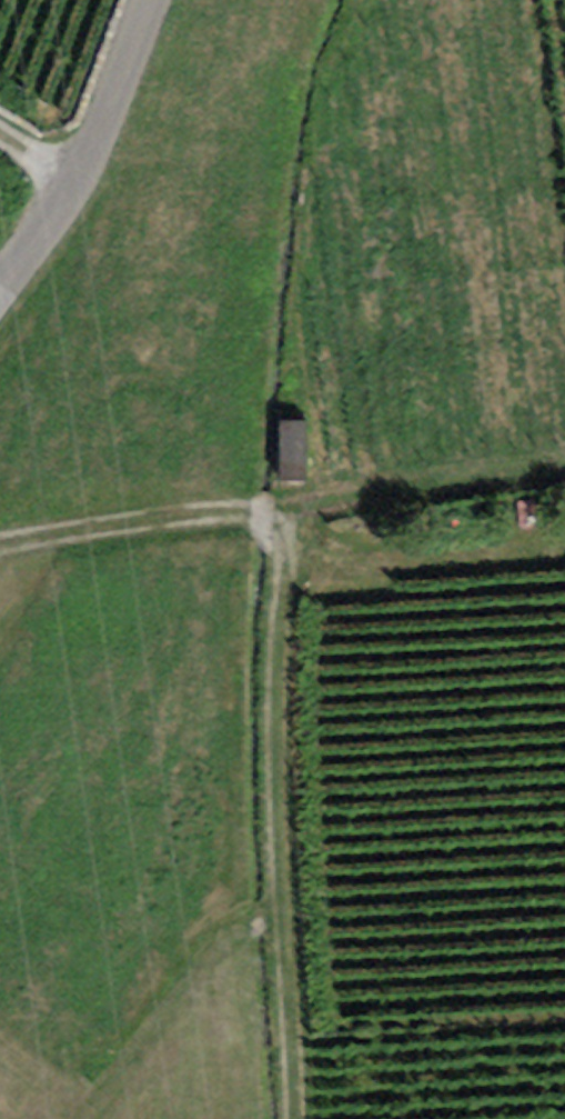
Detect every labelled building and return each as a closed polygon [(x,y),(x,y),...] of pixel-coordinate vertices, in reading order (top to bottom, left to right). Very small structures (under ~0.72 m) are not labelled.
[(280,420),(281,475),(303,475),(303,420),(280,420)]
